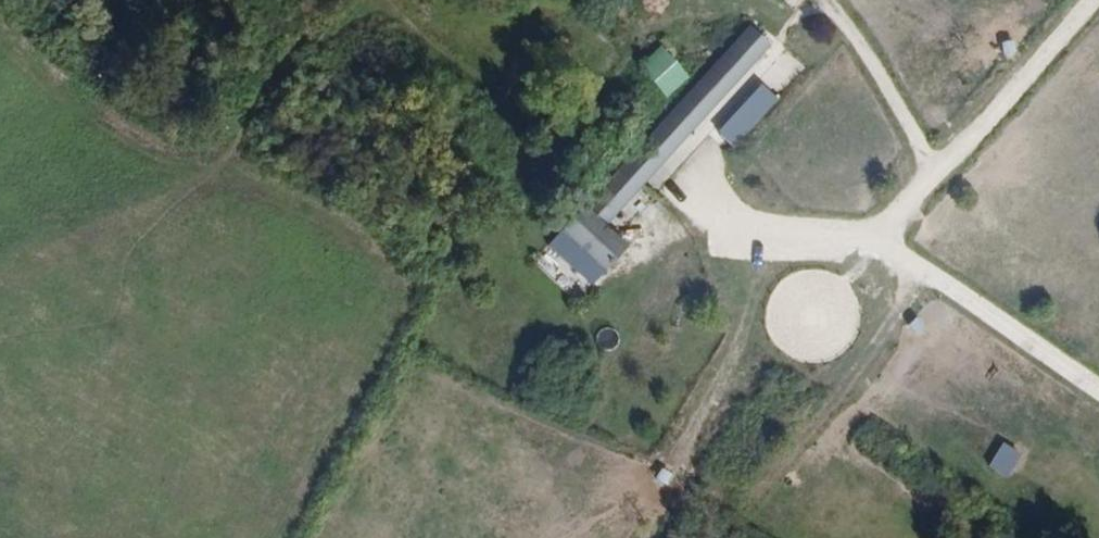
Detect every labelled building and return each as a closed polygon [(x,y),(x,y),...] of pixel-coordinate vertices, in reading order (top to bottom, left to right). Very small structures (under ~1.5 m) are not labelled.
[(610,226),(773,46),(753,29),(591,208),(610,226)] [(670,97),(691,77),(664,49),(643,69),(670,97)] [(738,146),(780,99),(766,87),(724,133),(738,146)] [(632,245),(610,226),(591,208),(555,248),(596,285),(632,245)] [(998,442),(984,467),(1003,478),(1017,453),(998,442)]
